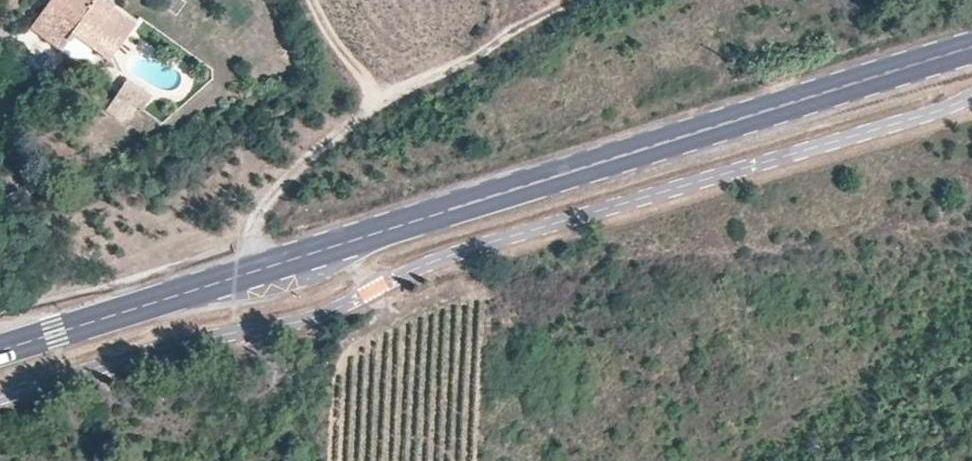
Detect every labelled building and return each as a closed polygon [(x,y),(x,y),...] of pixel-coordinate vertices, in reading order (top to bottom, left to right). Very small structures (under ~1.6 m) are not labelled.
[(29,29),(60,51),(67,40),(73,32),(77,36),(110,60),(136,25),(101,0),(50,0),(29,29)] [(73,32),(67,40),(72,43),(77,36),(73,32)]
